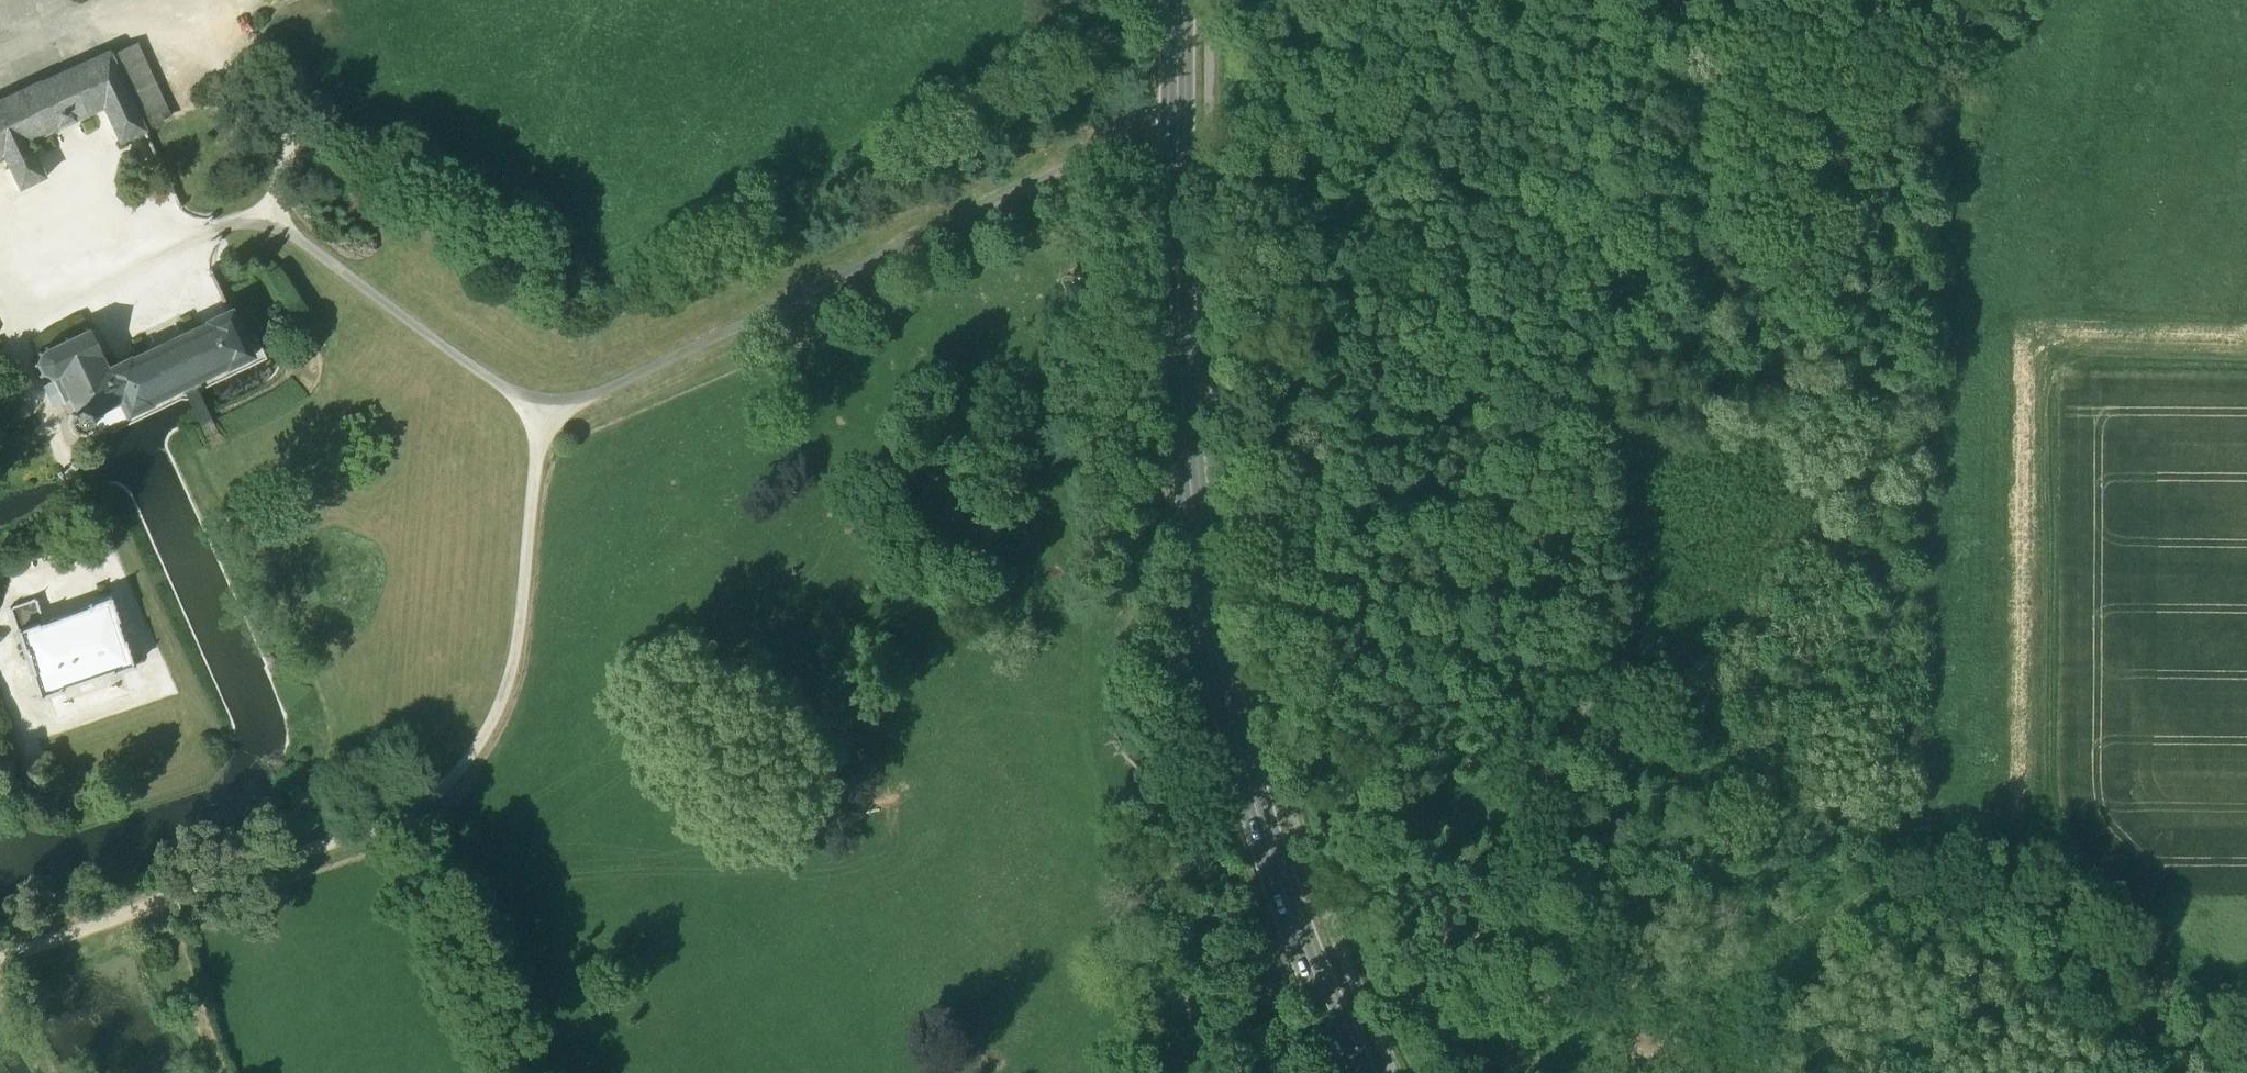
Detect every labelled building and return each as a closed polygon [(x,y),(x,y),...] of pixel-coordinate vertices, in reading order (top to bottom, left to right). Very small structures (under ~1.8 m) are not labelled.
[(129,96),(109,53),(0,103),(0,157),(4,155),(21,191),(46,180),(29,143),(104,108),(121,144),(146,132),(129,96)] [(205,324),(130,360),(129,358),(105,370),(99,357),(57,376),(62,388),(55,391),(62,405),(69,402),(73,413),(68,415),(65,424),(69,433),(79,436),(87,432),(91,422),(88,417),(102,411),(105,415),(109,420),(114,421),(120,420),(151,406),(150,404),(178,391),(179,392),(198,383),(197,382),(225,369),(226,370),(254,356),(229,303),(226,304),(211,272),(207,274),(207,273),(205,274),(206,276),(195,282),(194,280),(192,281),(189,283),(190,285),(189,286),(190,290),(189,290),(190,292),(192,292),(195,298),(193,299),(194,301),(196,301),(199,307),(197,308),(199,310),(200,309),(202,312),(204,315),(201,316),(205,324)] [(83,332),(66,340),(65,337),(61,339),(63,342),(47,349),(46,346),(42,348),(44,352),(40,354),(38,352),(35,355),(37,357),(35,363),(32,363),(32,368),(36,368),(38,374),(36,377),(39,379),(42,377),(48,379),(48,382),(53,382),(52,379),(57,376),(99,357),(103,354),(102,350),(98,352),(90,335),(94,333),(100,348),(105,345),(97,327),(87,331),(85,327),(81,329),(83,332)] [(112,599),(44,621),(37,599),(9,608),(32,673),(40,699),(134,666),(125,641),(112,599)]
